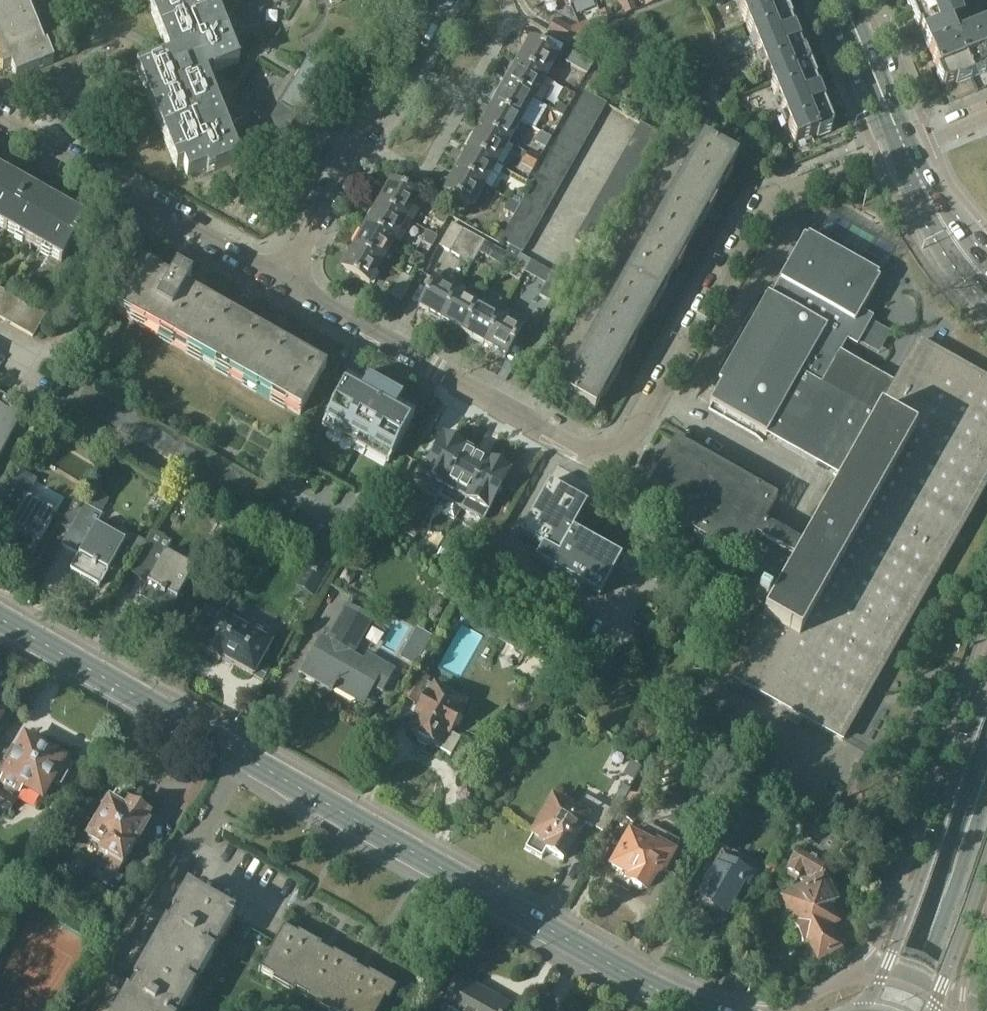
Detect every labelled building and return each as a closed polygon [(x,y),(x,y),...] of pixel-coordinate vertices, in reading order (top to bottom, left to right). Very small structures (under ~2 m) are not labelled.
[(3,71),(12,68),(16,79),(54,63),(47,45),(44,46),(26,0),(0,0),(0,64),(3,71)] [(170,56),(169,56),(170,57),(163,60),(163,59),(137,69),(137,70),(138,70),(176,168),(177,170),(184,167),(188,176),(187,176),(188,178),(207,170),(207,169),(213,167),(215,171),(241,160),(240,159),(207,75),(213,72),(214,73),(240,63),(239,61),(215,0),(147,0),(170,56)] [(747,24),(783,9),(780,0),(737,0),(747,24)] [(943,0),(909,0),(914,12),(943,0)] [(924,36),(945,87),(971,77),(955,39),(950,27),(961,22),(952,0),(943,0),(914,12),(924,36)] [(631,2),(623,6),(627,14),(635,11),(631,2)] [(747,24),(771,83),(808,68),(798,43),(794,34),(783,9),(747,24)] [(610,11),(601,15),(604,24),(613,20),(610,11)] [(584,38),(579,27),(571,30),(555,21),(549,33),(569,44),(584,38)] [(579,27),(584,38),(591,35),(586,24),(579,27)] [(955,39),(971,77),(986,70),(986,26),(955,39)] [(518,60),(517,61),(546,78),(558,56),(530,40),(525,49),(526,49),(519,61),(518,60)] [(594,64),(572,52),(566,62),(588,75),(594,64)] [(311,54),(281,103),(300,115),(330,65),(311,54)] [(506,82),(505,83),(534,100),(543,105),(555,83),(546,78),(517,61),(512,71),(514,71),(507,82),(506,82)] [(833,129),(808,68),(771,83),(796,144),(812,137),(833,129)] [(494,104),(493,104),(493,105),(522,121),(534,100),(505,83),(500,93),(501,94),(495,105),(494,104)] [(580,102),(603,115),(609,104),(586,91),(580,102)] [(573,113),(597,126),(603,115),(580,102),(573,113)] [(554,113),(556,114),(563,118),(568,109),(559,103),(554,113)] [(482,125),(481,127),(509,143),(522,121),(493,105),(488,115),(489,116),(483,126),(482,125)] [(567,123),(590,137),(597,126),(573,113),(567,123)] [(561,134),(584,147),(590,137),(567,123),(561,134)] [(665,136),(641,123),(635,134),(659,147),(665,136)] [(470,147),(469,148),(497,165),(509,143),(481,127),(476,136),(477,137),(471,147),(470,147)] [(551,140),(541,134),(536,144),(545,150),(551,140)] [(555,145),(578,158),(584,147),(561,134),(555,145)] [(653,158),(659,147),(635,134),(629,144),(653,158)] [(703,138),(657,221),(691,240),(737,158),(703,138)] [(647,168),(653,158),(629,144),(623,155),(647,168)] [(549,155),(572,169),(578,158),(555,145),(549,155)] [(457,169),(457,170),(456,170),(485,187),(497,165),(469,148),(464,158),(465,158),(458,169),(457,169)] [(539,161),(529,155),(523,166),(533,171),(539,161)] [(543,166),(566,180),(572,169),(549,155),(543,166)] [(641,179),(647,168),(623,155),(617,166),(641,179)] [(537,177),(560,190),(566,180),(543,166),(537,177)] [(635,189),(641,179),(617,166),(611,176),(635,189)] [(445,190),(445,191),(444,192),(473,208),(485,187),(456,170),(451,179),(452,180),(446,191),(445,190)] [(5,230),(28,188),(27,187),(26,188),(7,177),(7,176),(0,172),(0,228),(5,230)] [(628,200),(635,189),(611,176),(605,187),(628,200)] [(530,188),(554,201),(560,190),(537,177),(530,188)] [(379,202),(378,204),(406,220),(420,197),(391,181),(385,191),(387,192),(380,203),(379,202)] [(628,200),(605,187),(599,198),(622,211),(628,200)] [(63,207),(62,207),(51,200),(50,201),(30,190),(30,189),(28,188),(5,230),(62,263),(86,221),(83,219),(82,220),(62,208),(63,207)] [(524,198),(547,212),(554,201),(530,188),(525,197),(524,198)] [(525,197),(515,191),(510,201),(520,206),(524,198),(525,197)] [(518,209),(541,222),(547,212),(524,198),(520,206),(518,209)] [(616,221),(622,211),(599,198),(593,208),(616,221)] [(510,201),(504,211),(514,217),(518,209),(520,206),(510,201)] [(366,226),(394,242),(406,220),(378,204),(373,213),(374,213),(368,224),(367,224),(366,226)] [(610,232),(616,221),(593,208),(587,219),(610,232)] [(512,220),(535,233),(541,222),(518,209),(514,217),(512,220)] [(439,211),(433,221),(444,228),(450,217),(439,211)] [(604,242),(610,232),(587,219),(581,230),(604,242)] [(506,231),(529,244),(535,233),(512,220),(506,231)] [(657,221),(604,315),(638,334),(674,270),(691,240),(657,221)] [(471,266),(482,247),(485,242),(452,224),(439,248),(471,266)] [(355,245),(353,247),(382,264),(394,242),(366,226),(361,234),(362,235),(356,246),(355,245)] [(604,242),(581,230),(575,240),(598,253),(604,242)] [(500,241),(523,255),(529,244),(506,231),(500,241)] [(437,238),(426,232),(421,243),(431,248),(437,238)] [(986,482),(986,381),(920,343),(895,387),(838,355),(848,337),(858,342),(870,321),(860,315),(880,280),(804,237),(770,297),(710,404),(766,436),(771,428),(847,469),(771,605),(758,598),(755,604),(768,611),(765,617),(770,620),(737,678),(768,697),(769,696),(844,738),(986,482)] [(490,260),(496,249),(485,242),(479,253),(490,260)] [(342,267),(342,268),(342,269),(370,285),(382,264),(353,247),(349,256),(350,257),(343,268),(342,267)] [(414,254),(408,265),(419,271),(425,260),(414,254)] [(531,262),(521,257),(515,267),(525,273),(531,262)] [(193,300),(201,286),(176,271),(170,281),(142,265),(116,311),(301,415),(326,370),(324,369),(322,373),(193,300)] [(406,268),(403,274),(409,277),(412,271),(406,268)] [(440,320),(443,321),(459,292),(444,284),(448,277),(440,272),(436,279),(419,308),(429,314),(430,312),(441,318),(440,320)] [(540,294),(551,301),(564,279),(554,272),(540,294)] [(414,280),(409,277),(403,274),(390,296),(401,302),(414,280)] [(46,315),(46,314),(0,288),(0,318),(34,337),(46,315)] [(481,305),(459,292),(443,321),(451,326),(452,325),(463,331),(462,332),(465,333),(481,305)] [(484,344),(487,346),(503,317),(481,305),(465,333),(472,338),(473,337),(484,343),(484,344)] [(595,411),(617,373),(638,334),(604,315),(561,392),(595,411)] [(503,317),(487,346),(494,350),(495,349),(506,355),(505,356),(507,357),(523,328),(503,317)] [(414,419),(399,410),(398,410),(402,402),(368,383),(364,391),(348,382),(325,422),(392,459),(414,419)] [(0,393),(0,456),(22,417),(8,409),(10,407),(5,404),(9,398),(0,393)] [(444,436),(422,476),(444,488),(445,488),(466,449),(444,436)] [(741,561),(761,526),(777,498),(676,441),(640,504),(741,561)] [(444,488),(440,497),(462,509),(488,460),(466,449),(445,488),(444,488)] [(488,460),(462,509),(484,521),(510,472),(488,460)] [(225,489),(237,468),(226,462),(214,483),(225,489)] [(235,495),(247,474),(237,468),(225,489),(235,495)] [(246,501),(258,480),(247,474),(235,495),(246,501)] [(1,542),(31,559),(57,514),(28,498),(34,487),(15,476),(0,503),(0,522),(9,527),(1,542)] [(549,482),(520,534),(543,547),(535,560),(573,581),(600,596),(621,557),(594,542),(572,530),(588,504),(572,495),(564,491),(549,482)] [(377,491),(366,486),(342,530),(352,536),(377,491)] [(71,529),(72,529),(62,545),(80,555),(71,570),(100,587),(126,542),(96,525),(102,514),(100,513),(108,499),(93,491),(85,505),(71,529)] [(155,532),(141,556),(131,573),(149,583),(140,598),(170,614),(196,569),(165,552),(171,541),(155,532)] [(347,545),(337,539),(329,553),(340,558),(347,545)] [(308,569),(325,578),(332,566),(318,558),(315,563),(313,562),(308,569)] [(346,569),(340,580),(351,586),(357,575),(346,569)] [(321,638),(301,673),(316,681),(317,678),(331,686),(329,690),(333,692),(335,688),(358,702),(368,685),(373,688),(382,693),(396,670),(367,654),(363,662),(354,657),(374,622),(346,606),(327,641),(321,638)] [(254,622),(248,633),(206,609),(193,633),(208,641),(202,652),(220,661),(222,658),(241,669),(253,675),(270,645),(264,642),(270,631),(254,622)] [(512,620),(499,642),(523,655),(536,633),(512,620)] [(433,653),(428,650),(418,668),(426,672),(434,658),(431,656),(433,653)] [(537,669),(527,685),(539,693),(549,676),(537,669)] [(429,678),(418,671),(403,696),(416,703),(422,692),(426,694),(414,716),(419,719),(411,734),(417,737),(419,742),(425,746),(429,745),(435,748),(436,748),(447,753),(456,736),(451,733),(462,714),(470,701),(434,681),(432,684),(427,682),(429,678)] [(10,813),(24,789),(42,799),(51,782),(61,787),(73,766),(59,758),(57,754),(52,751),(48,752),(25,739),(17,754),(10,751),(4,762),(10,765),(0,784),(0,786),(8,791),(7,793),(13,796),(11,799),(0,793),(0,808),(10,813)] [(533,837),(526,849),(542,859),(547,851),(563,860),(573,844),(574,844),(586,824),(606,835),(617,815),(631,790),(630,789),(623,785),(612,803),(608,810),(588,798),(578,815),(553,800),(532,836),(533,837)] [(741,792),(738,799),(718,833),(713,843),(726,850),(744,819),(746,820),(757,801),(741,792)] [(87,838),(102,847),(98,853),(109,860),(108,861),(104,859),(99,866),(116,877),(147,825),(145,823),(149,817),(129,806),(131,803),(130,800),(119,793),(115,794),(110,803),(108,802),(87,838)] [(648,804),(631,795),(623,809),(620,816),(636,825),(648,804)] [(632,832),(612,867),(621,872),(615,883),(629,891),(632,885),(641,890),(649,888),(656,874),(658,875),(661,870),(663,871),(664,871),(680,843),(648,825),(647,827),(641,837),(632,832)] [(803,855),(797,852),(789,867),(789,868),(786,872),(789,874),(787,877),(796,882),(798,879),(809,885),(815,882),(816,882),(842,837),(826,833),(826,834),(823,843),(820,849),(810,843),(803,855)] [(717,909),(723,912),(726,914),(742,884),(745,885),(752,874),(757,865),(730,850),(720,868),(718,867),(700,899),(702,900),(702,899),(718,908),(717,909)] [(831,953),(839,949),(860,937),(855,926),(849,915),(837,911),(822,884),(809,891),(809,890),(789,900),(801,923),(794,927),(804,945),(803,946),(811,961),(815,960),(817,963),(832,955),(831,953)] [(133,982),(135,983),(131,991),(128,990),(127,991),(128,992),(117,1010),(181,1010),(215,950),(216,950),(217,949),(216,948),(235,916),(236,915),(218,905),(186,887),(172,913),(174,914),(169,923),(166,921),(165,922),(166,923),(133,982)] [(322,950),(320,949),(321,946),(298,933),(297,935),(283,928),(259,970),(273,978),(277,971),(298,983),(294,990),(308,998),(312,991),(334,1004),(330,1010),(331,1010),(377,1010),(392,986),(369,973),(368,975),(355,968),(356,966),(334,953),(332,956),(322,950)] [(459,978),(441,1009),(443,1010),(507,1010),(509,1007),(459,978)] [(437,990),(430,1001),(437,1005),(443,993),(437,990)]
